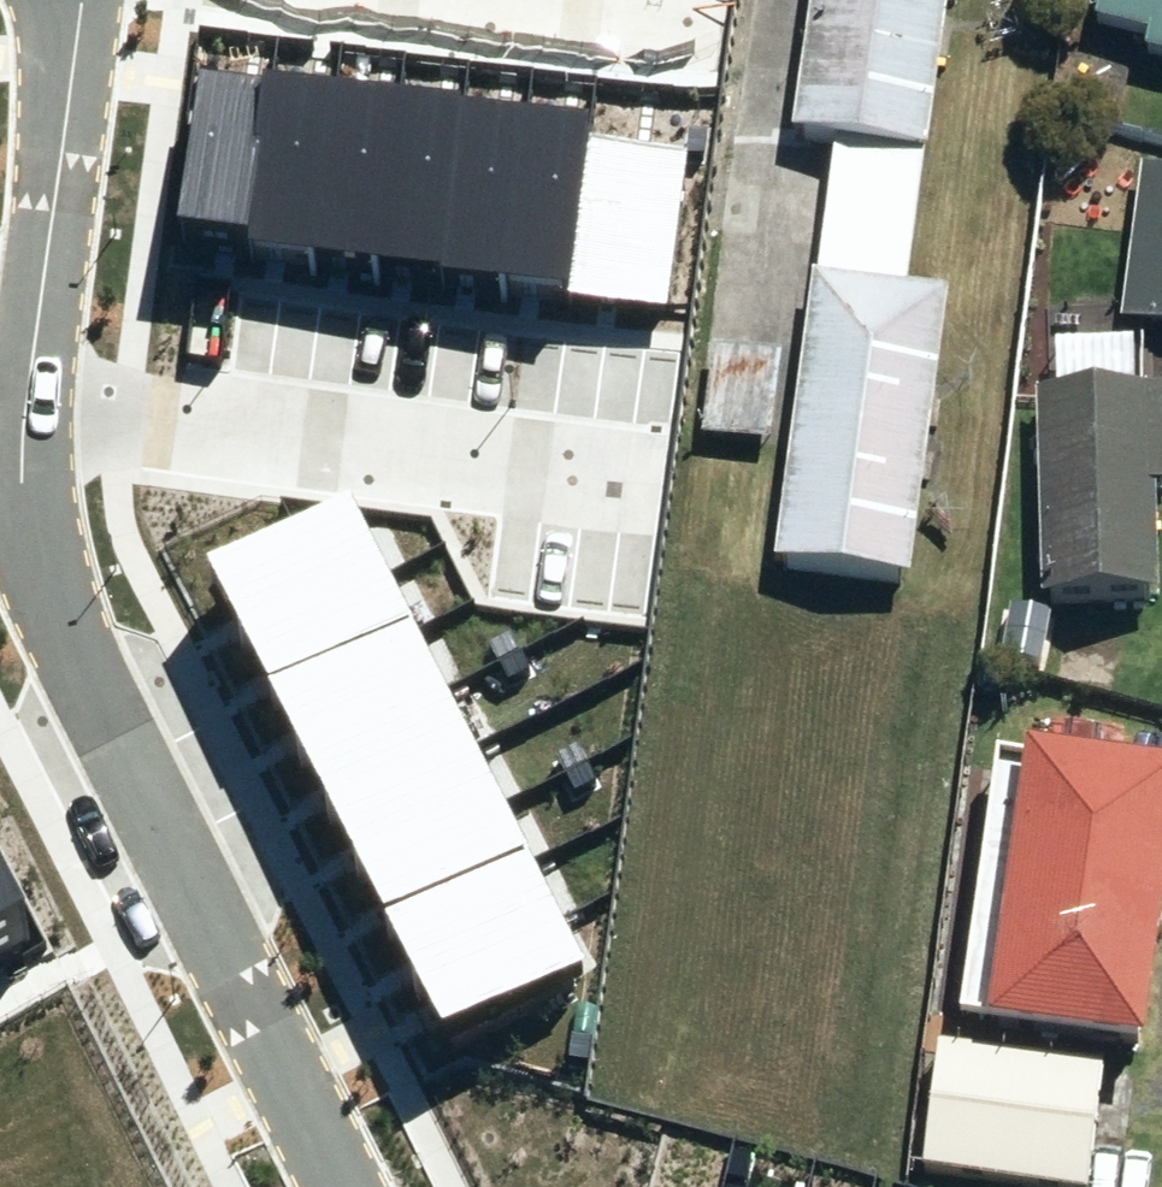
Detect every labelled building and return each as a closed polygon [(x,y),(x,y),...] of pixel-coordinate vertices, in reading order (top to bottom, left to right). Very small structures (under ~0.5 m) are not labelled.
[(911,161),(933,0),(799,0),(780,143),(911,161)] [(1161,59),(1161,0),(1086,0),(1081,23),(1135,35),(1131,52),(1161,59)] [(253,223),(272,77),(199,68),(181,214),(253,223)] [(315,256),(338,78),(273,70),(272,77),(253,223),(250,247),(315,256)] [(315,256),(382,265),(406,87),(338,78),(315,256)] [(443,272),(466,95),(406,87),(382,265),(443,272)] [(504,280),(527,103),(466,95),(443,272),(504,280)] [(504,280),(572,289),(591,137),(594,119),(595,111),(527,103),(504,280)] [(690,148),(591,137),(572,289),(670,302),(690,148)] [(1142,162),(1123,314),(1161,318),(1161,164),(1142,162)] [(897,583),(936,302),(799,284),(760,564),(897,583)] [(1031,599),(1144,598),(1142,487),(1161,488),(1161,445),(1161,391),(1027,394),(1031,599)] [(355,502),(219,569),(252,637),(389,569),(355,502)] [(282,697),(419,630),(389,569),(252,637),(282,697)] [(419,630),(282,697),(312,757),(449,689),(419,630)] [(449,689),(312,757),(341,814),(478,746),(449,689)] [(1132,1030),(1161,805),(1161,754),(1017,734),(981,1010),(1132,1030)] [(478,746),(341,814),(368,870),(506,802),(478,746)] [(506,802),(368,870),(396,925),(533,857),(506,802)] [(27,901),(0,848),(0,915),(27,901)] [(533,857),(396,925),(424,982),(561,914),(533,857)] [(561,914),(424,982),(450,1033),(586,966),(561,914)] [(920,1164),(1088,1184),(1103,1063),(936,1043),(920,1164)]
